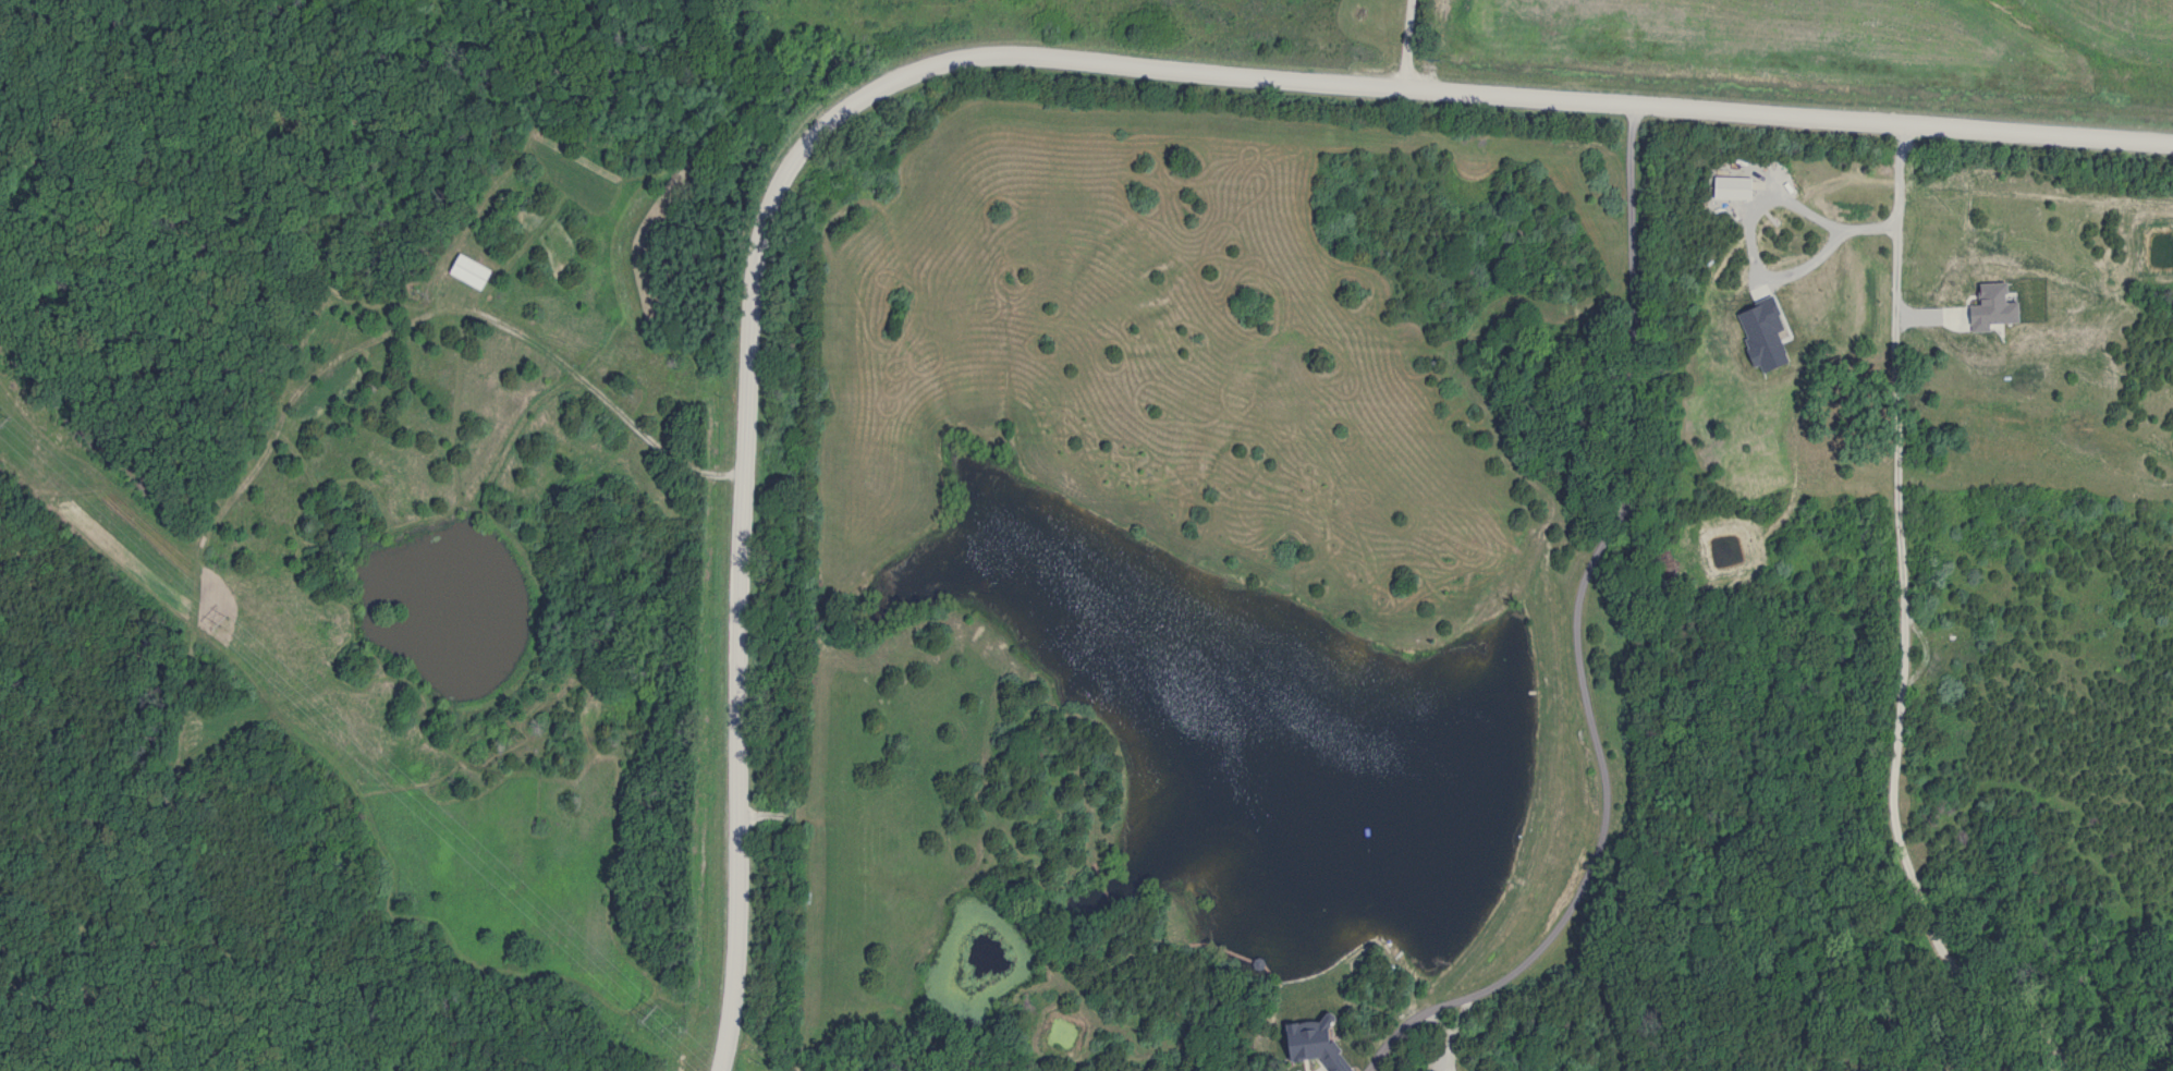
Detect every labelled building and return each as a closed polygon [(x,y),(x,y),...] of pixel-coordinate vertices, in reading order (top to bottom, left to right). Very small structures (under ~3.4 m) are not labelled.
[(483,292),(495,271),(461,253),(450,274),(483,292)]
